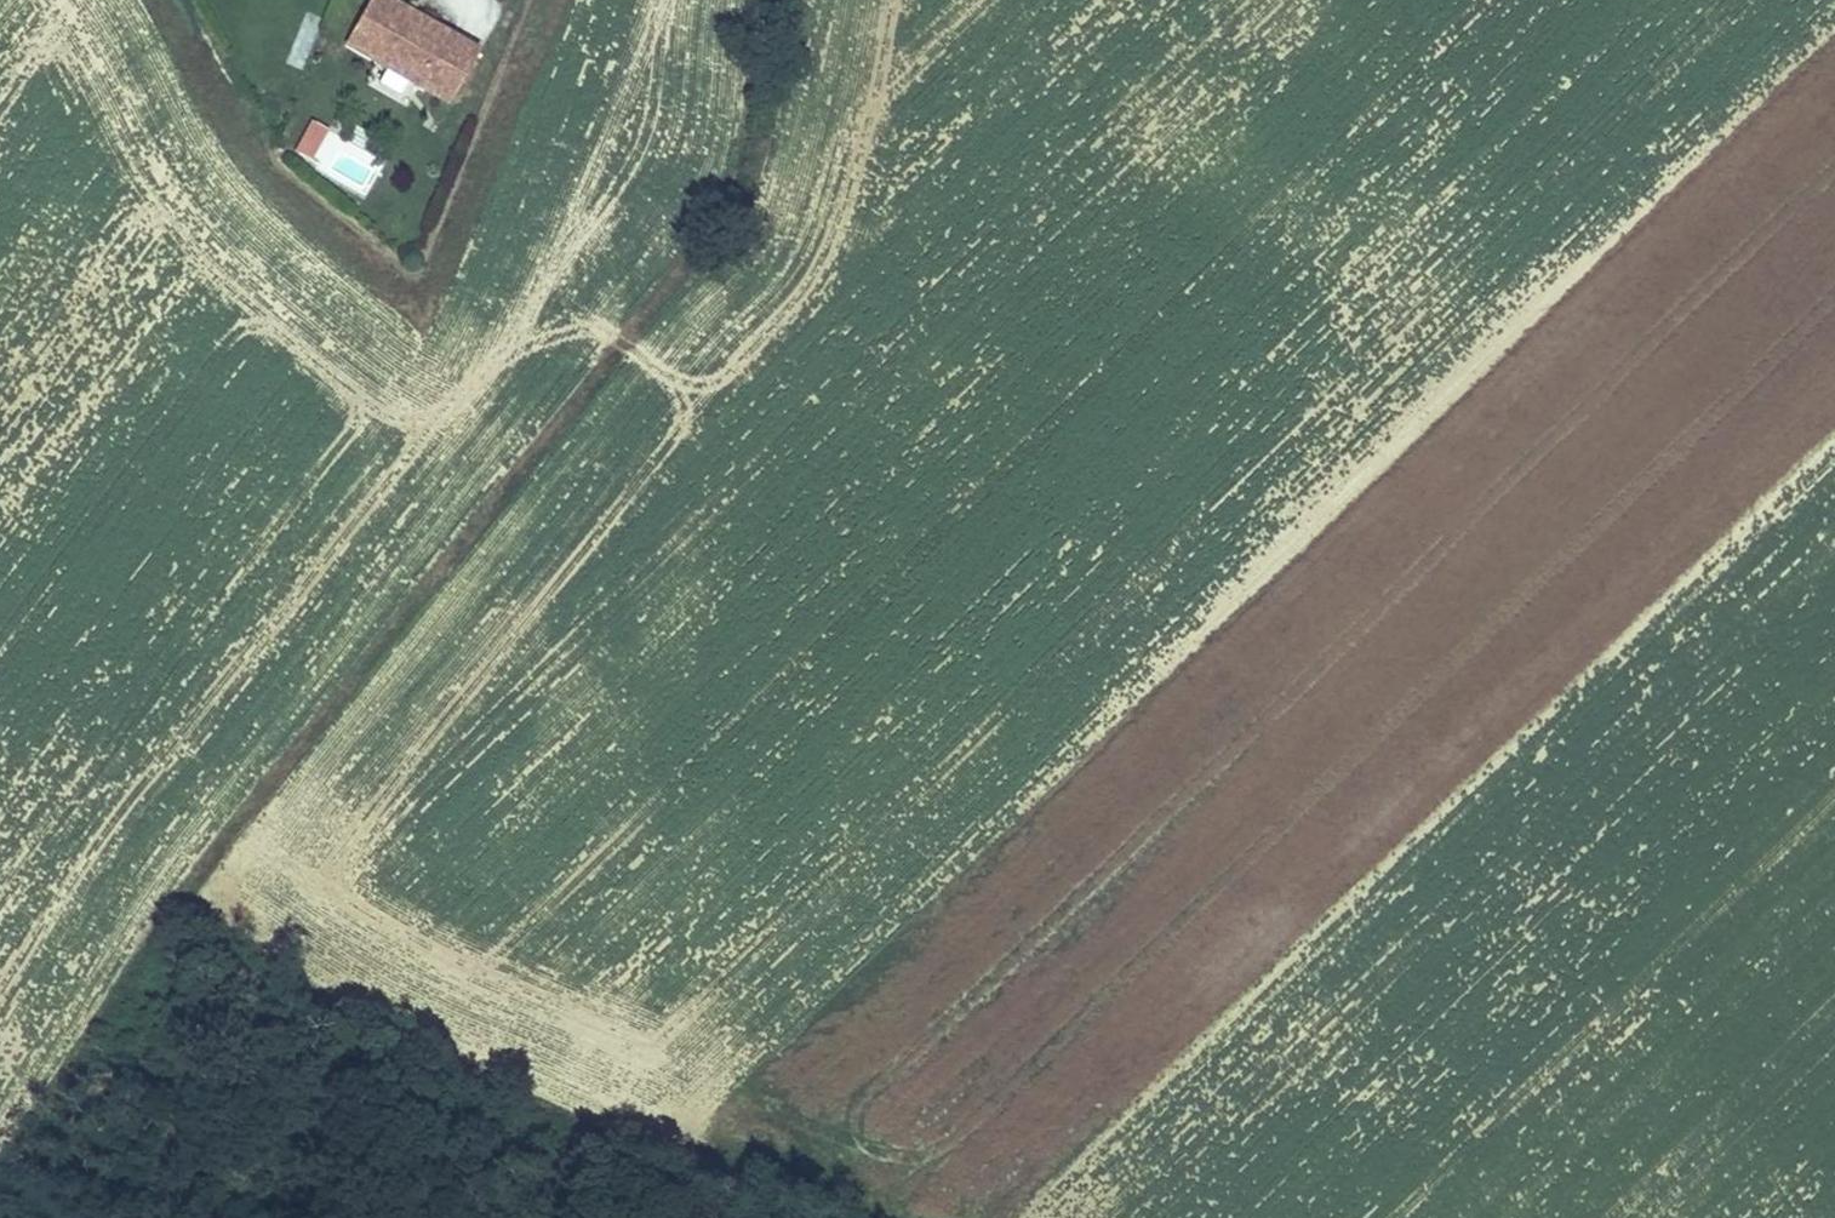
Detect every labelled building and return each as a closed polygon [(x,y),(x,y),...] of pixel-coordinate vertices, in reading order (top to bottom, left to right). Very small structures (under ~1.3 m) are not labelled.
[(485,51),(425,19),(422,26),(413,21),(416,14),(389,0),(376,0),(352,46),(458,102),(485,51)] [(303,13),(287,65),(304,70),(320,18),(303,13)] [(425,19),(416,14),(413,21),(422,26),(425,19)] [(313,163),(330,128),(309,118),(293,153),(313,163)]
